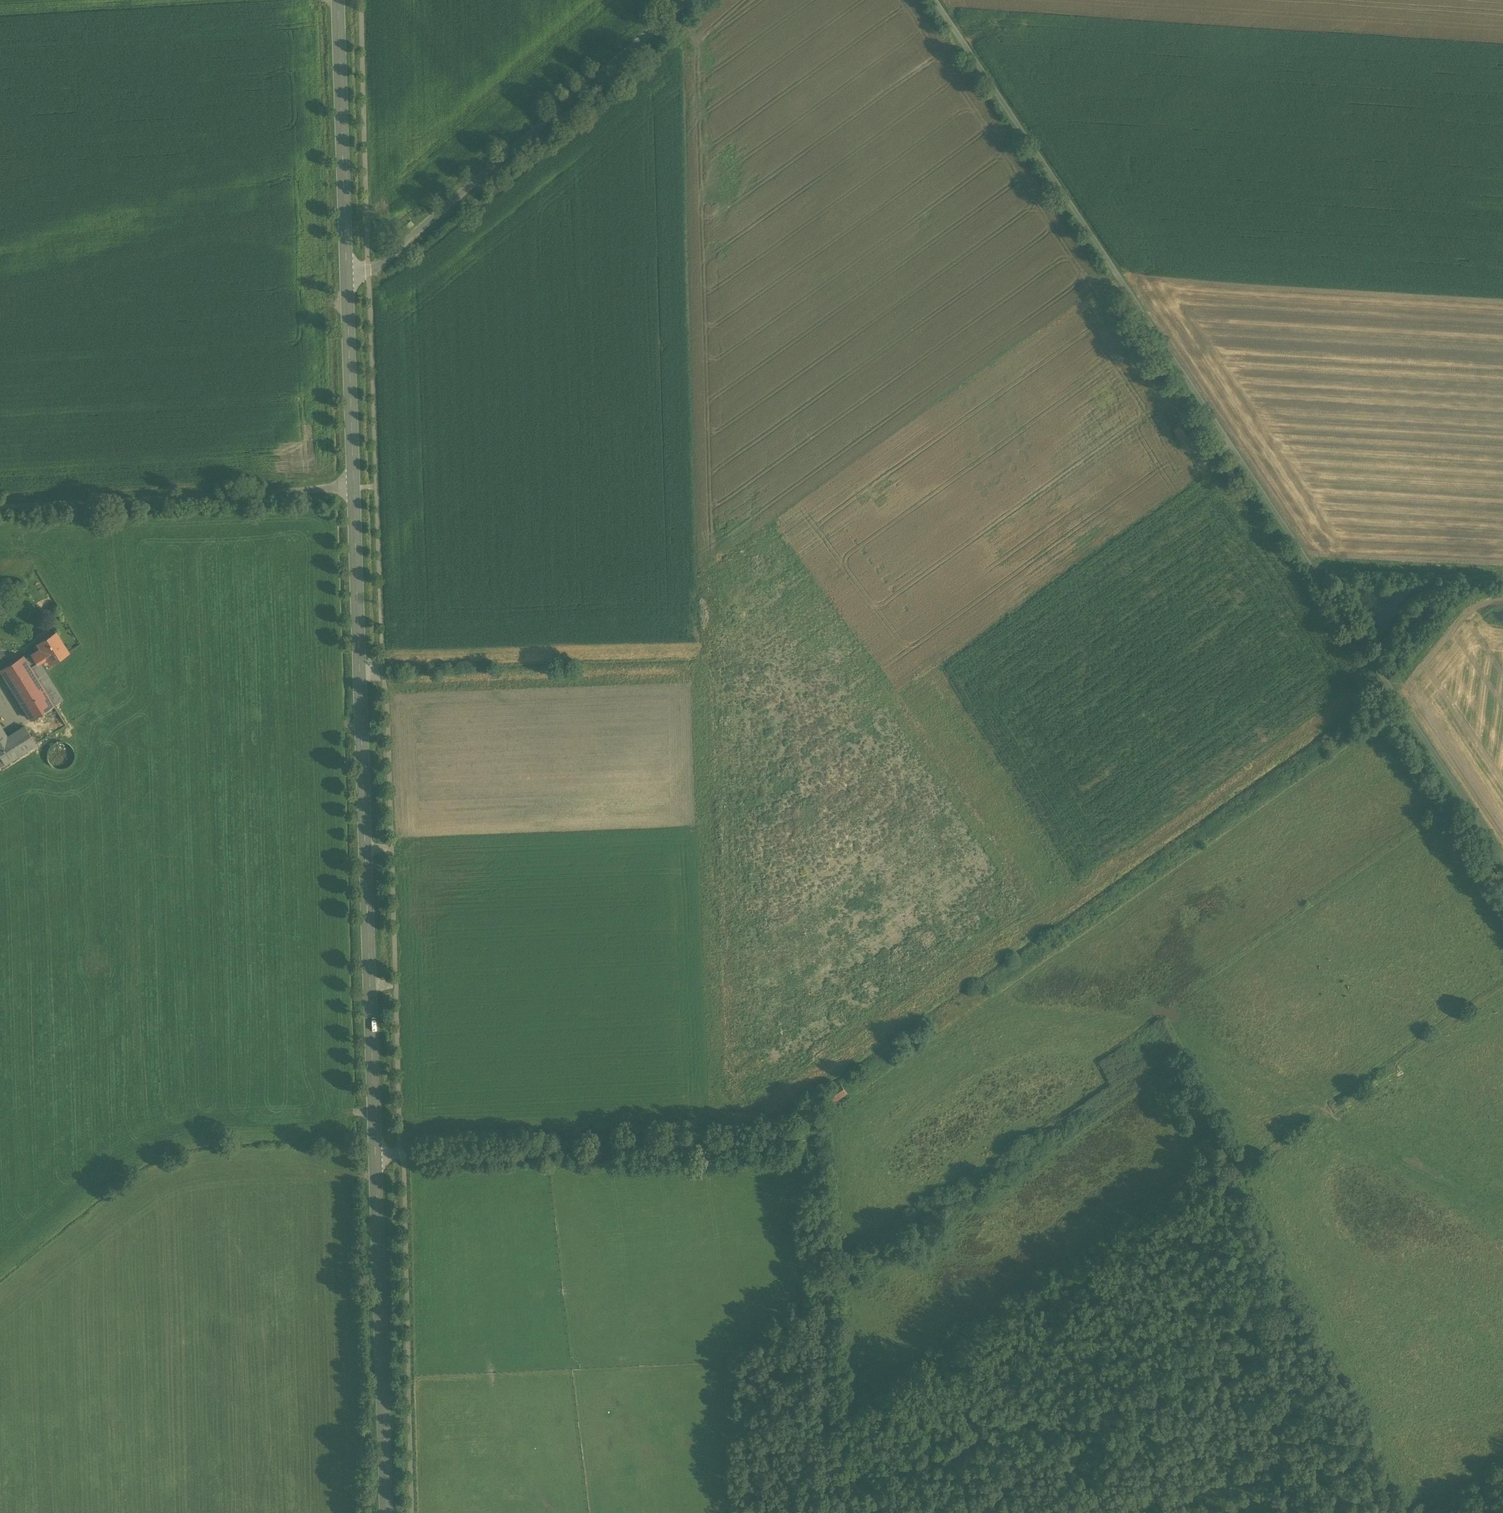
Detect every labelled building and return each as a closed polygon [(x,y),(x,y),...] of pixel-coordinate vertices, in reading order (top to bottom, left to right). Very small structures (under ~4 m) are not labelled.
[(68,651),(56,632),(38,643),(33,646),(36,651),(24,658),(30,667),(46,657),(48,660),(55,655),(57,658),(68,651)] [(23,655),(0,669),(30,718),(53,705),(30,667),(24,658),(23,655)] [(0,714),(0,767),(40,742),(28,722),(12,733),(0,714)] [(53,743),(52,744),(50,746),(49,747),(48,749),(48,751),(47,752),(47,754),(47,756),(47,758),(48,760),(49,761),(49,763),(51,764),(52,765),(53,766),(55,767),(57,768),(59,768),(60,769),(62,768),(64,768),(66,767),(67,767),(69,766),(70,764),(72,763),(73,762),(73,760),(74,758),(74,756),(74,755),(74,753),(74,751),(73,749),(72,748),(71,746),(70,745),(69,744),(67,743),(65,742),(64,741),(62,741),(60,741),(58,741),(56,742),(55,742),(53,743)] [(827,1091),(835,1102),(848,1093),(840,1082),(827,1091)]
